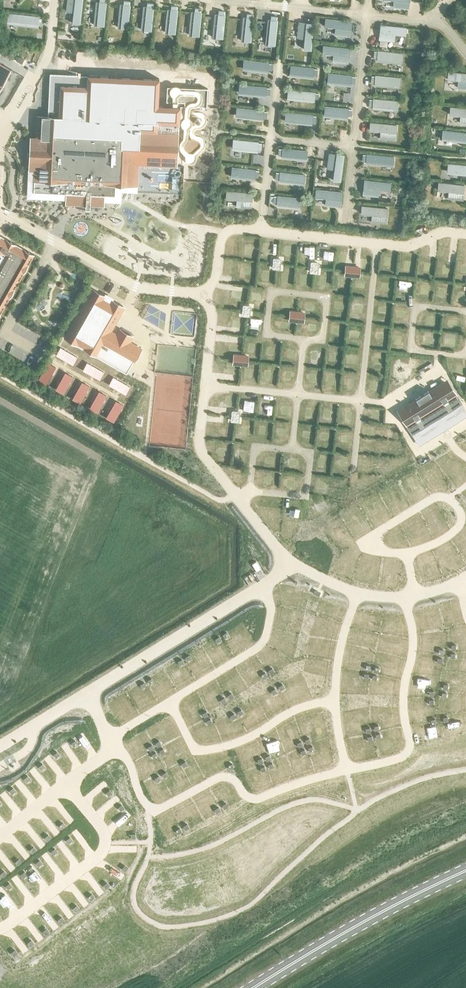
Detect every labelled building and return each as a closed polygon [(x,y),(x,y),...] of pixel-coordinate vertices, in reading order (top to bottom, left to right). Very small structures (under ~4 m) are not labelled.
[(83,0),(68,0),(67,11),(75,12),(74,14),(73,14),(73,19),(74,19),(73,22),(80,23),(83,0)] [(93,25),(103,26),(106,2),(105,2),(105,0),(99,0),(99,1),(95,1),(93,25)] [(120,3),(117,28),(127,29),(130,5),(129,5),(129,1),(123,0),(123,3),(120,3)] [(410,0),(394,0),(393,7),(409,8),(410,0)] [(143,5),(141,30),(151,31),(154,7),(153,7),(153,3),(147,3),(147,5),(143,5)] [(167,8),(165,32),(175,34),(178,10),(177,9),(177,6),(171,5),(171,8),(167,8)] [(192,11),(189,35),(199,36),(201,12),(200,12),(201,9),(195,8),(195,11),(192,11)] [(216,14),(213,38),(223,38),(225,14),(224,14),(225,11),(219,10),(219,14),(216,14)] [(8,13),(7,23),(38,26),(39,16),(8,13)] [(241,41),(251,42),(253,18),(253,17),(253,14),(247,13),(246,17),(243,16),(241,41)] [(265,44),(275,45),(278,20),(277,19),(277,16),(271,15),(271,19),(268,18),(265,44)] [(350,36),(352,21),(325,18),(324,25),(328,25),(328,26),(333,27),(333,26),(335,26),(334,34),(350,36)] [(304,48),(311,49),(313,23),(299,22),(297,37),(305,37),(305,41),(303,41),(303,45),(304,45),(304,48)] [(407,27),(380,24),(379,39),(394,41),(395,35),(397,35),(397,36),(403,36),(406,36),(407,27)] [(349,47),(323,45),(322,52),(326,53),(325,54),(330,54),(330,53),(333,54),(332,61),(348,62),(349,47)] [(377,61),(402,63),(403,53),(379,50),(378,52),(374,52),(374,58),(378,58),(377,61)] [(243,59),(242,70),(267,72),(267,69),(271,70),(272,64),(268,63),(268,62),(243,59)] [(11,69),(0,63),(0,88),(11,69)] [(290,65),(290,76),(313,78),(313,75),(317,75),(317,69),(314,69),(314,68),(290,65)] [(76,203),(103,204),(104,200),(104,193),(114,193),(114,183),(136,184),(137,164),(177,166),(179,112),(180,101),(174,101),(158,100),(159,73),(86,70),(86,82),(60,81),(59,110),(53,110),(52,125),(36,125),(35,135),(30,134),(29,151),(28,168),(34,169),(33,190),(65,191),(65,199),(65,202),(76,203)] [(448,71),(447,79),(450,79),(450,80),(455,81),(455,80),(458,80),(457,87),(465,88),(465,73),(448,71)] [(328,73),(327,83),(351,85),(351,83),(354,83),(355,77),(352,76),(352,75),(328,73)] [(375,85),(400,87),(401,77),(376,75),(376,77),(372,77),(371,83),(375,83),(375,85)] [(239,84),(238,94),(265,96),(265,94),(269,94),(270,88),(266,88),(266,86),(239,84)] [(287,99),(314,101),(314,99),(318,100),(318,94),(314,93),(314,92),(288,90),(287,99)] [(373,108),(398,111),(399,100),(374,98),(374,100),(370,100),(369,106),(373,106),(373,108)] [(325,106),(324,116),(348,118),(348,116),(351,116),(352,110),(348,110),(348,108),(325,106)] [(450,106),(450,114),(452,114),(452,116),(457,116),(457,114),(460,115),(460,123),(465,123),(465,108),(450,106)] [(236,107),(235,117),(262,120),(262,117),(266,118),(267,112),(263,111),(263,110),(236,107)] [(312,114),(285,112),(284,121),(312,124),(312,121),(316,121),(316,115),(312,115),(312,114)] [(397,124),(370,122),(370,130),(373,130),(372,131),(377,131),(378,130),(381,131),(380,138),(395,140),(397,124)] [(442,139),(465,142),(465,132),(443,130),(442,139)] [(233,139),(232,149),(257,152),(257,149),(261,149),(262,144),(258,143),(258,141),(233,139)] [(307,150),(282,148),(282,149),(279,149),(278,155),(281,155),(281,158),(306,160),(307,150)] [(344,155),(329,152),(327,168),(334,169),(334,172),(333,172),(332,177),(333,177),(333,179),(341,180),(344,155)] [(366,164),(393,166),(394,156),(367,154),(367,155),(363,155),(363,161),(367,161),(366,164)] [(448,163),(447,173),(465,175),(465,164),(448,163)] [(232,167),(231,177),(254,179),(255,177),(258,177),(259,171),(255,170),(255,169),(232,167)] [(34,169),(28,168),(27,197),(65,199),(65,191),(33,190),(34,169)] [(279,182),(304,184),(305,174),(280,172),(280,173),(276,172),(275,178),(279,179),(279,182)] [(391,182),(365,179),(363,194),(378,196),(379,189),(382,189),(382,190),(387,191),(387,190),(390,190),(391,182)] [(464,185),(438,182),(437,190),(441,190),(441,191),(446,192),(446,191),(449,191),(448,199),(463,200),(464,185)] [(136,192),(136,184),(114,183),(114,193),(104,193),(104,200),(121,201),(121,190),(136,192)] [(341,206),(342,192),(317,189),(316,197),(318,197),(318,198),(323,198),(323,197),(327,198),(326,205),(341,206)] [(252,192),(226,190),(226,198),(229,199),(229,200),(234,200),(234,199),(236,199),(236,206),(251,208),(252,192)] [(276,206),(300,208),(301,198),(277,195),(277,197),(273,197),(273,203),(277,203),(276,206)] [(388,208),(362,205),(361,213),(364,214),(364,215),(369,215),(369,214),(372,215),(371,222),(387,223),(388,208)] [(0,263),(0,306),(30,252),(0,235),(0,254),(4,257),(0,263)] [(280,269),(281,259),(281,258),(273,257),(273,258),(272,268),(273,269),(280,269)] [(318,262),(311,261),(311,262),(310,272),(310,273),(317,273),(318,273),(319,263),(318,262)] [(359,268),(346,266),(346,275),(358,276),(359,268)] [(92,290),(65,338),(120,370),(127,357),(133,360),(140,348),(110,331),(123,308),(92,290)] [(250,316),(251,306),(250,305),(243,304),(243,305),(241,315),(242,316),(249,316),(250,316)] [(303,313),(291,312),(290,320),(302,321),(303,313)] [(247,356),(234,355),(234,364),(246,365),(247,356)] [(406,424),(412,434),(420,429),(423,434),(431,429),(434,432),(442,427),(449,423),(447,420),(456,415),(452,409),(459,405),(445,382),(424,395),(404,408),(411,421),(406,424)] [(239,421),(240,411),(232,410),(232,411),(230,420),(231,421),(238,422),(239,421)]
